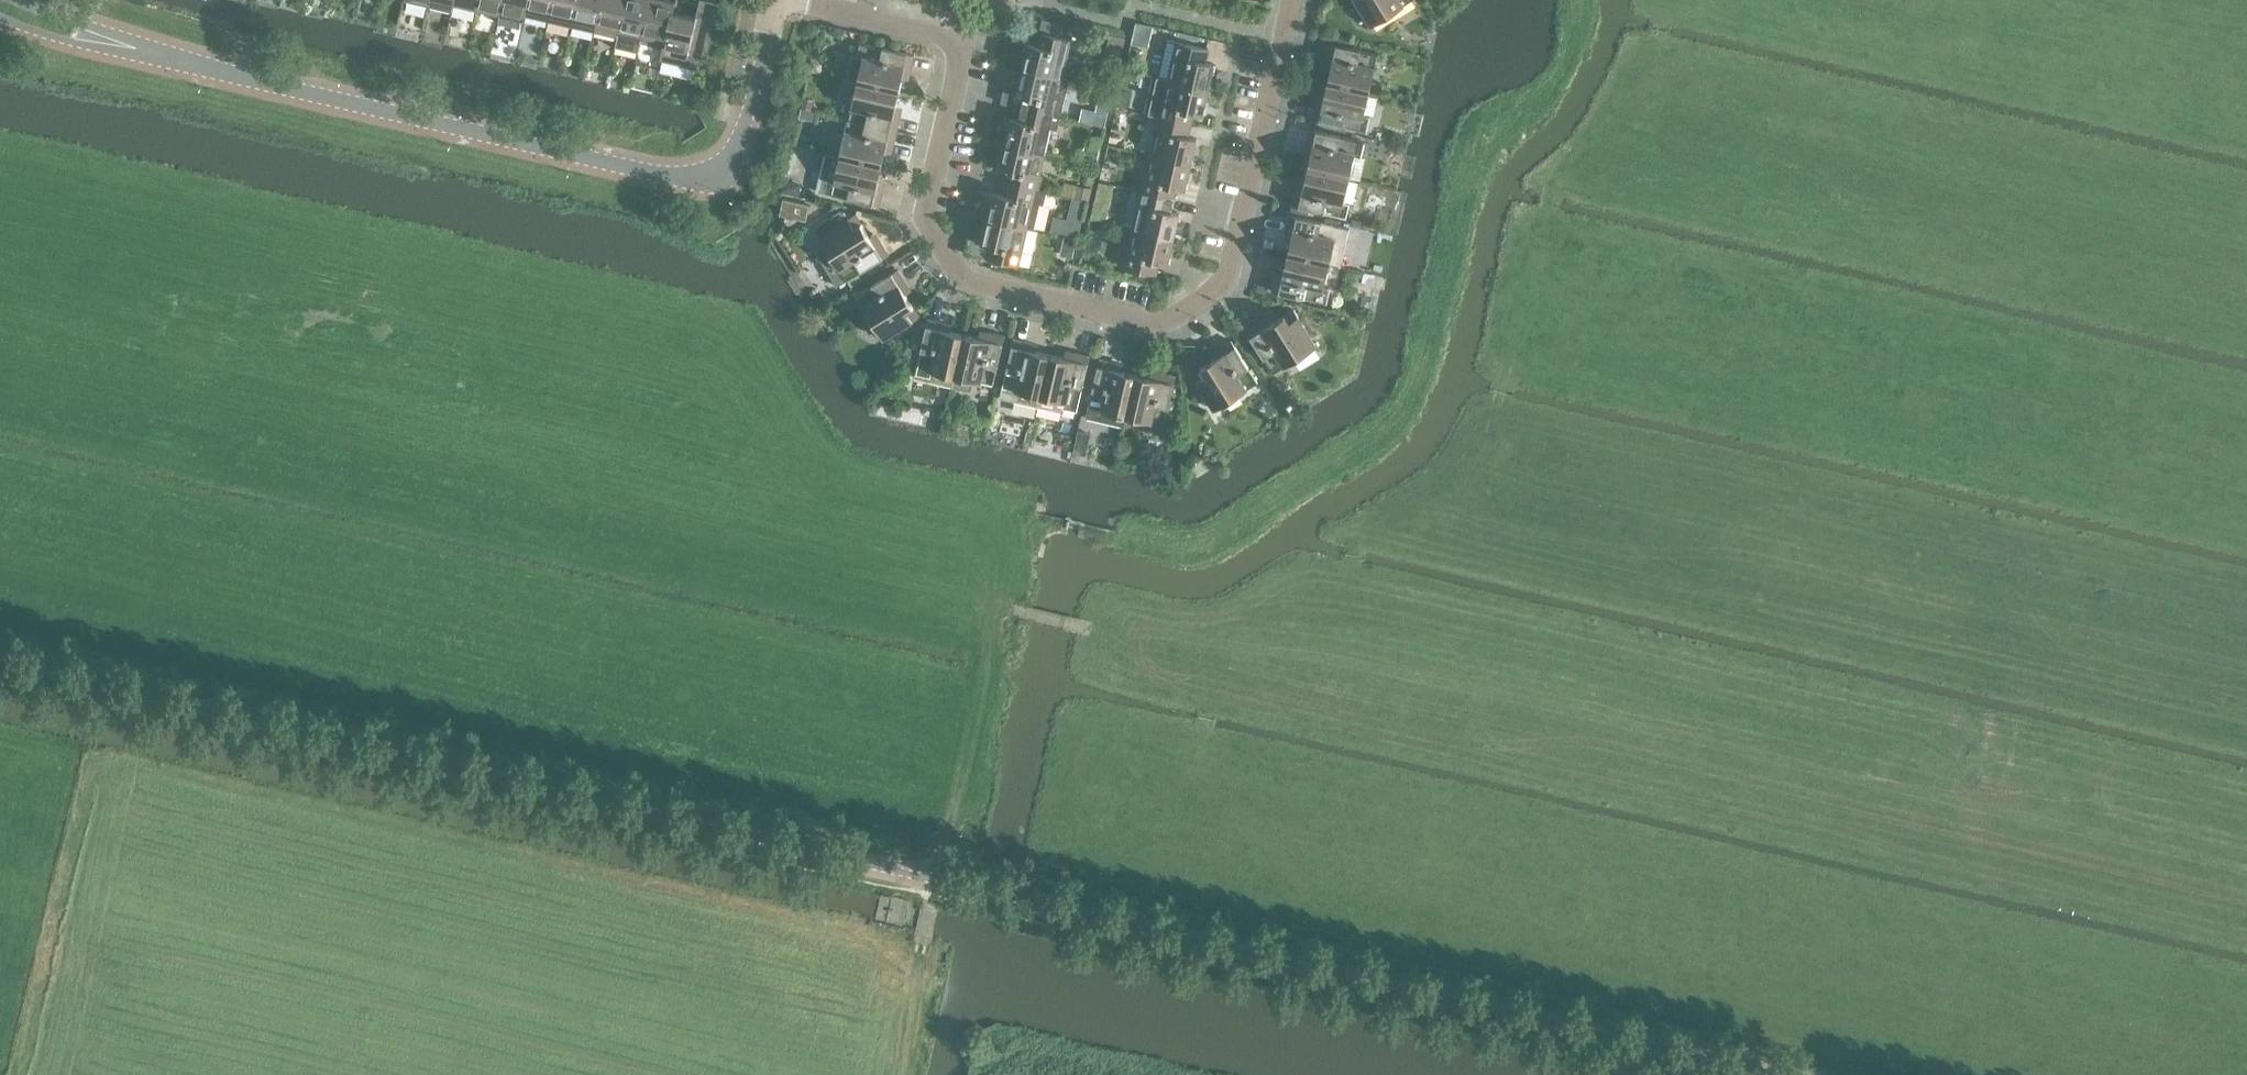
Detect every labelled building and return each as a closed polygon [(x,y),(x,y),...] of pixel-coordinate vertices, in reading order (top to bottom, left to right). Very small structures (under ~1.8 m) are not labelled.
[(429,6),(452,11),(454,2),(455,0),(430,0),(429,6)] [(478,7),(501,13),(504,0),(479,0),(478,7)] [(501,13),(498,22),(521,27),(524,18),(525,18),(526,14),(525,14),(529,0),(504,0),(501,13)] [(525,14),(526,14),(549,20),(553,0),(529,0),(525,14)] [(549,20),(572,25),(578,0),(553,0),(549,20)] [(572,25),(595,30),(602,0),(578,0),(572,25)] [(595,30),(618,36),(627,0),(602,0),(595,30)] [(618,36),(616,47),(639,52),(641,41),(651,0),(627,0),(618,36)] [(673,0),(651,0),(641,41),(664,46),(665,47),(673,11),(674,11),(677,1),(673,0)] [(1371,25),(1412,0),(1356,0),(1371,25)] [(716,21),(674,11),(673,11),(665,47),(664,46),(661,59),(705,69),(713,36),(716,21)] [(1071,40),(1071,39),(1060,36),(1063,25),(1042,20),(1037,45),(1028,42),(1022,68),(1062,77),(1068,52),(1066,51),(1069,40),(1071,40)] [(1125,39),(1110,36),(1104,62),(1119,66),(1125,39)] [(1159,77),(1168,79),(1209,88),(1214,63),(1206,61),(1209,48),(1168,39),(1159,77)] [(857,79),(857,81),(900,91),(900,89),(905,68),(911,69),(915,54),(860,42),(856,57),(863,58),(858,80),(857,79)] [(1327,80),(1327,82),(1370,92),(1370,90),(1378,54),(1330,42),(1326,58),(1333,59),(1328,80),(1327,80)] [(1069,79),(1062,77),(1022,68),(1016,93),(1025,95),(1022,107),(1060,116),(1069,79)] [(1203,114),(1209,88),(1168,79),(1159,77),(1157,76),(1149,114),(1162,117),(1191,124),(1194,112),(1203,114)] [(899,93),(900,91),(857,81),(856,84),(857,84),(849,119),(897,130),(900,116),(894,114),(899,93)] [(1369,94),(1370,92),(1327,82),(1327,84),(1322,105),(1316,104),(1312,119),(1367,132),(1370,116),(1364,115),(1369,94)] [(1122,89),(1118,106),(1128,109),(1132,91),(1122,89)] [(803,97),(801,108),(812,110),(815,99),(803,97)] [(1057,130),(1060,116),(1022,107),(1019,119),(1011,117),(1005,142),(1045,152),(1051,128),(1057,130)] [(801,108),(799,117),(814,121),(817,111),(812,110),(801,108)] [(1092,123),(1106,126),(1109,112),(1095,109),(1092,123)] [(1189,135),(1191,124),(1162,117),(1159,129),(1157,128),(1151,153),(1191,163),(1197,137),(1189,135)] [(894,144),(897,130),(849,119),(841,154),(840,154),(840,156),(882,166),(883,164),(882,164),(887,142),(894,144)] [(1307,166),(1307,168),(1350,178),(1360,180),(1366,157),(1361,156),(1365,141),(1310,128),(1306,143),(1313,145),(1308,166),(1307,166)] [(1039,177),(1045,152),(1005,142),(999,168),(1007,170),(1005,182),(1040,190),(1043,178),(1039,177)] [(1084,159),(1097,162),(1100,149),(1087,146),(1084,159)] [(1185,188),(1191,163),(1151,153),(1145,179),(1147,179),(1144,191),(1174,198),(1177,186),(1185,188)] [(882,167),(882,166),(840,156),(839,158),(840,158),(831,194),(880,205),(883,190),(877,189),(882,167)] [(1349,180),(1350,178),(1307,168),(1307,170),(1302,191),(1296,189),(1292,205),(1347,217),(1350,202),(1344,201),(1349,179),(1349,180)] [(1094,214),(1108,218),(1118,182),(1103,178),(1094,214)] [(786,180),(783,191),(799,194),(801,183),(786,180)] [(1046,191),(1040,190),(1005,182),(1002,193),(993,191),(987,217),(1028,226),(1034,228),(1040,204),(1043,205),(1046,191)] [(1076,198),(1087,201),(1091,187),(1080,185),(1076,198)] [(1171,210),(1174,198),(1144,191),(1142,203),(1139,203),(1133,228),(1174,237),(1180,212),(1171,210)] [(780,196),(776,215),(796,220),(801,200),(780,196)] [(875,244),(870,236),(856,213),(848,218),(843,212),(839,211),(814,226),(826,246),(817,252),(838,285),(889,253),(881,240),(875,244)] [(1350,228),(1338,225),(1290,214),(1287,229),(1293,230),(1288,251),(1287,253),(1330,263),(1329,265),(1341,268),(1350,228)] [(1022,251),(1028,226),(987,217),(981,242),(990,244),(987,257),(1019,264),(1019,263),(1017,263),(1020,251),(1022,251)] [(1070,223),(1067,235),(1079,238),(1082,226),(1070,223)] [(1168,263),(1174,237),(1133,228),(1128,254),(1130,254),(1127,266),(1125,265),(1125,266),(1157,274),(1159,261),(1168,263)] [(1079,238),(1067,235),(1063,252),(1075,255),(1079,238)] [(1330,263),(1287,253),(1287,255),(1282,276),(1276,275),(1272,290),(1327,303),(1331,288),(1324,286),(1329,265),(1330,263)] [(906,282),(898,268),(856,295),(883,338),(920,316),(901,285),(906,282)] [(1260,322),(1247,330),(1273,372),(1317,345),(1294,308),(1264,328),(1260,322)] [(953,387),(955,376),(965,333),(963,332),(963,333),(942,328),(943,322),(928,318),(926,324),(919,323),(902,354),(919,358),(914,378),(953,387)] [(967,333),(965,333),(955,376),(957,376),(957,375),(994,384),(1005,336),(989,332),(988,339),(967,334),(967,333)] [(1038,407),(1051,353),(1049,352),(1049,353),(1027,348),(1029,341),(1014,338),(1000,398),(1038,407)] [(1259,381),(1232,339),(1219,348),(1222,353),(1192,372),(1196,379),(1190,383),(1198,395),(1203,391),(1214,409),(1259,381)] [(1052,353),(1051,353),(1038,407),(1061,412),(1063,407),(1078,410),(1090,356),(1075,352),(1074,359),(1052,354),(1052,353)] [(1127,415),(1136,373),(1135,372),(1134,373),(1113,368),(1115,361),(1099,358),(1087,412),(1102,416),(1104,409),(1125,414),(1125,415),(1127,415)] [(1138,373),(1136,373),(1127,415),(1128,416),(1129,415),(1150,420),(1148,427),(1163,430),(1176,375),(1161,372),(1159,378),(1138,373)]
